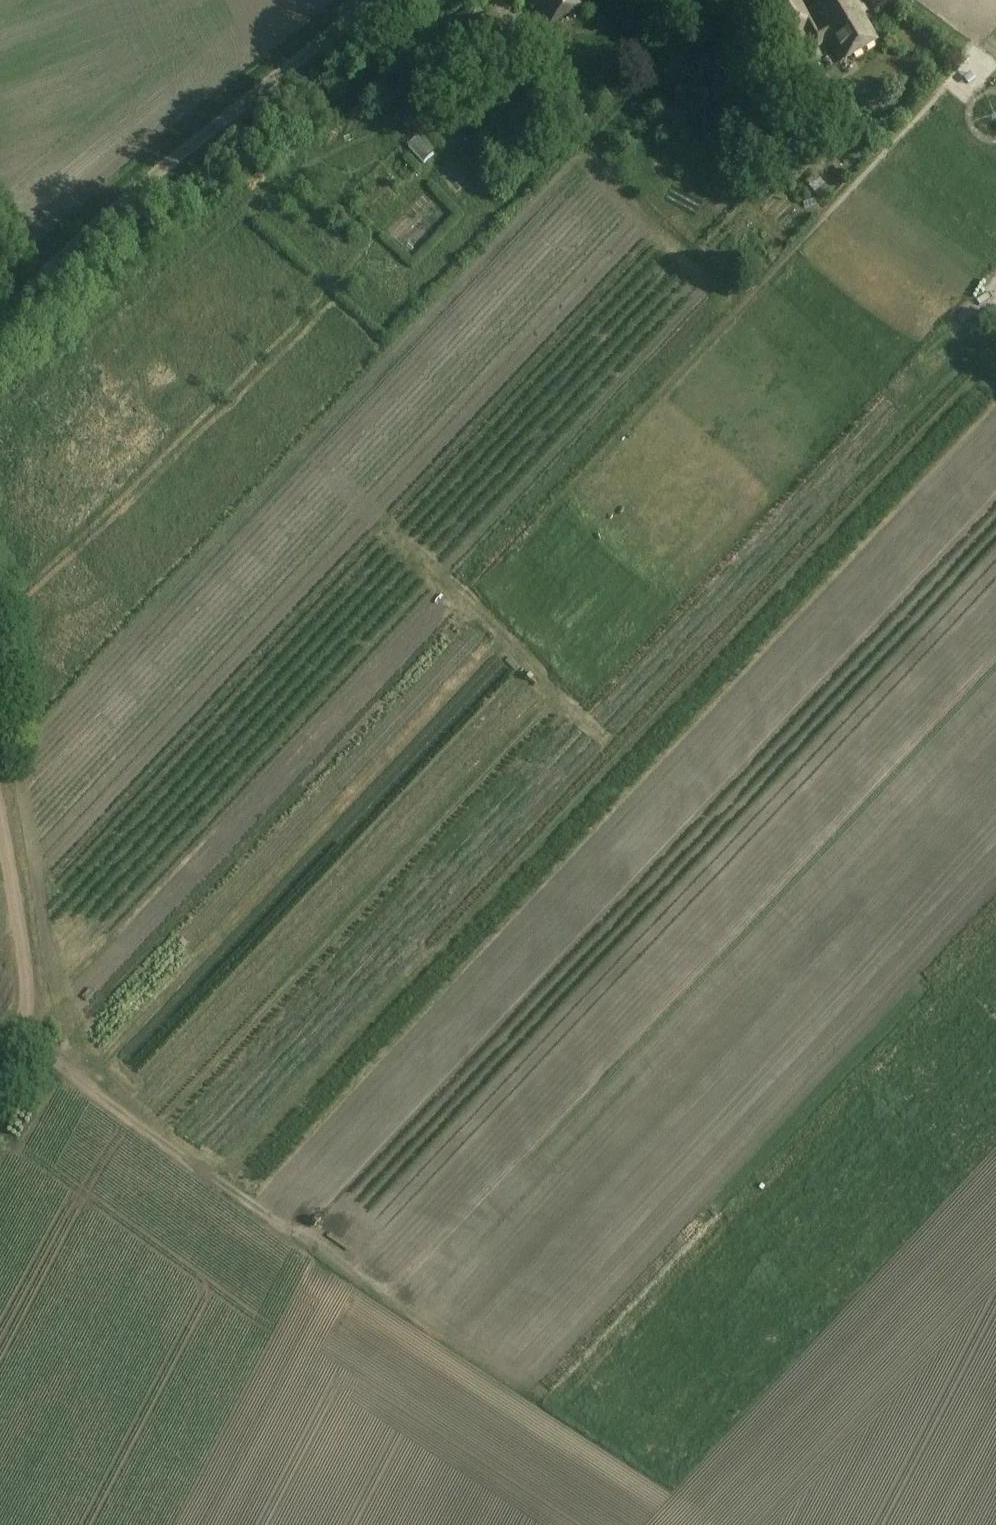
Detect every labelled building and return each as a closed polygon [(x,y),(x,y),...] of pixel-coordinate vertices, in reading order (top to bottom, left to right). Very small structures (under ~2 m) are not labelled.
[(531,4),(532,3),(546,24),(580,3),(579,0),(528,0),(531,4)] [(800,0),(770,0),(791,37),(807,30),(818,49),(829,43),(841,63),(878,41),(862,14),(867,11),(861,0),(824,0),(807,10),(800,0)]
